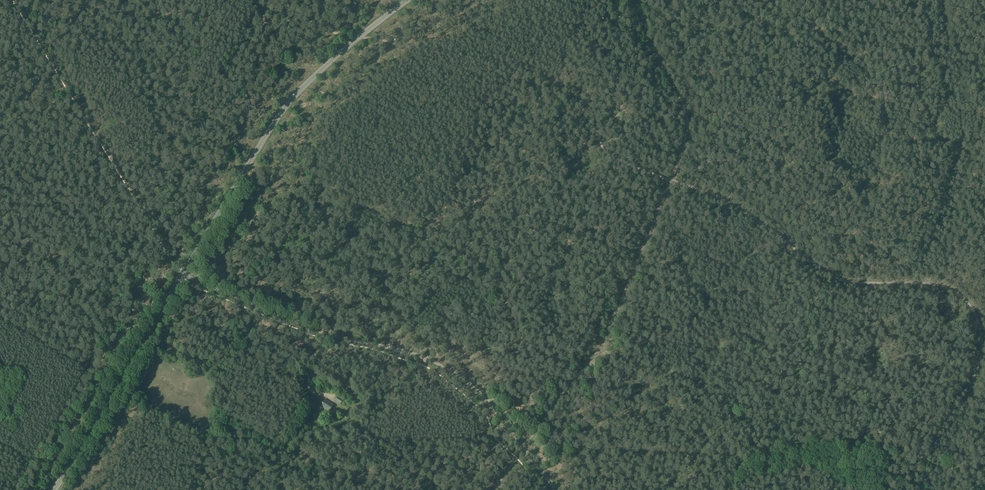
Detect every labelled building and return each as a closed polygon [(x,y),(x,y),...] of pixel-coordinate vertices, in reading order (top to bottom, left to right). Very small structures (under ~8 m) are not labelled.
[(341,404),(344,398),(339,395),(335,400),(341,404)] [(329,411),(333,405),(325,399),(321,406),(329,411)]
